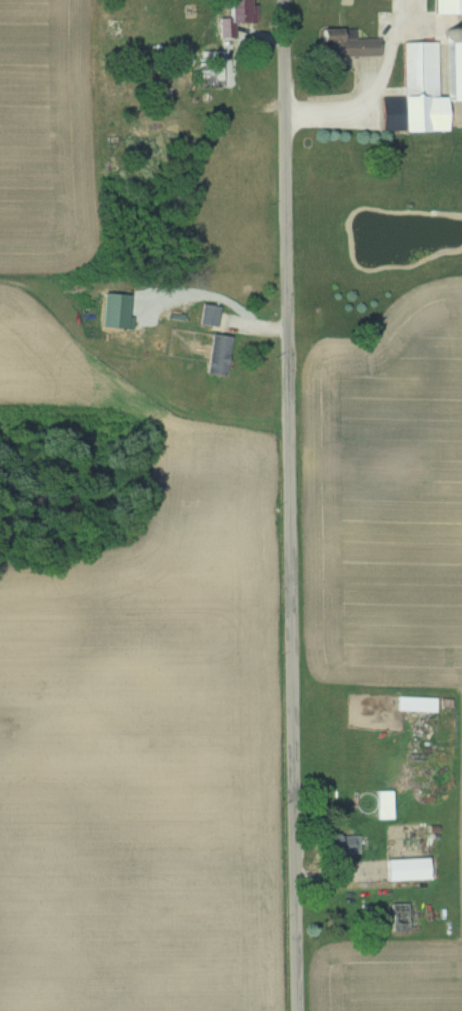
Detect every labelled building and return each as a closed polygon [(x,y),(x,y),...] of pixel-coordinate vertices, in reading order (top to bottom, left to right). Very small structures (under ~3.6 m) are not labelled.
[(227,18),(219,18),(219,38),(254,37),(253,0),(226,0),(227,18)] [(433,14),(461,14),(461,0),(433,0),(433,14)] [(378,56),(378,38),(353,39),(353,29),(320,29),(320,56),(378,56)] [(402,96),(380,96),(380,130),(444,129),(443,98),(461,98),(461,40),(401,41),(402,96)] [(204,88),(222,88),(222,52),(204,52),(204,88)] [(217,306),(201,305),(199,324),(215,326),(217,306)] [(229,336),(210,334),(204,373),(223,376),(229,336)] [(397,712),(436,712),(436,697),(397,697),(397,712)] [(391,791),(377,791),(377,820),(391,820),(391,791)] [(358,853),(358,834),(327,835),(328,859),(342,859),(342,854),(358,853)] [(384,858),(384,881),(429,881),(429,858),(384,858)] [(407,904),(391,904),(391,930),(407,930),(407,904)]
